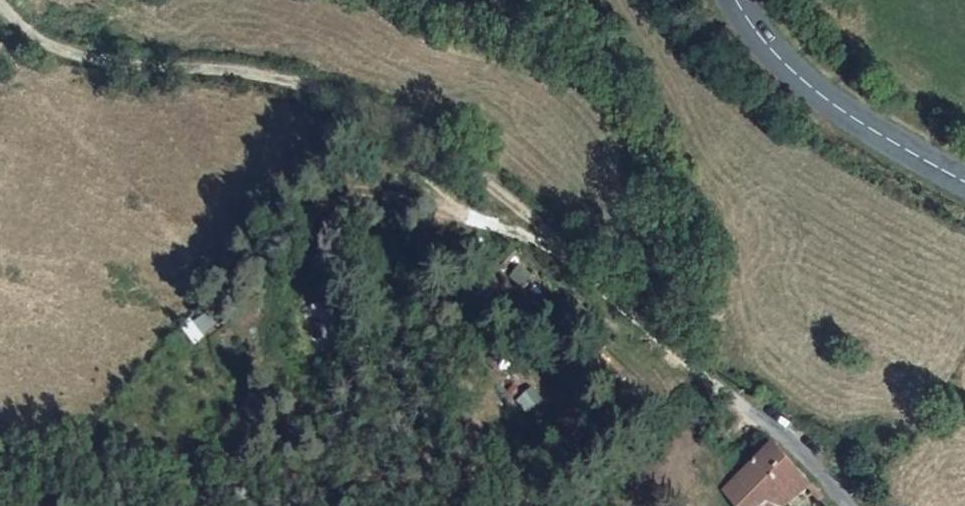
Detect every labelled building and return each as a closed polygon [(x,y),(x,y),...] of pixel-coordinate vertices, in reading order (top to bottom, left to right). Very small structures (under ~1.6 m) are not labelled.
[(781,453),(717,499),(722,505),(775,505),(816,478),(813,473),(805,467),(781,453)]
